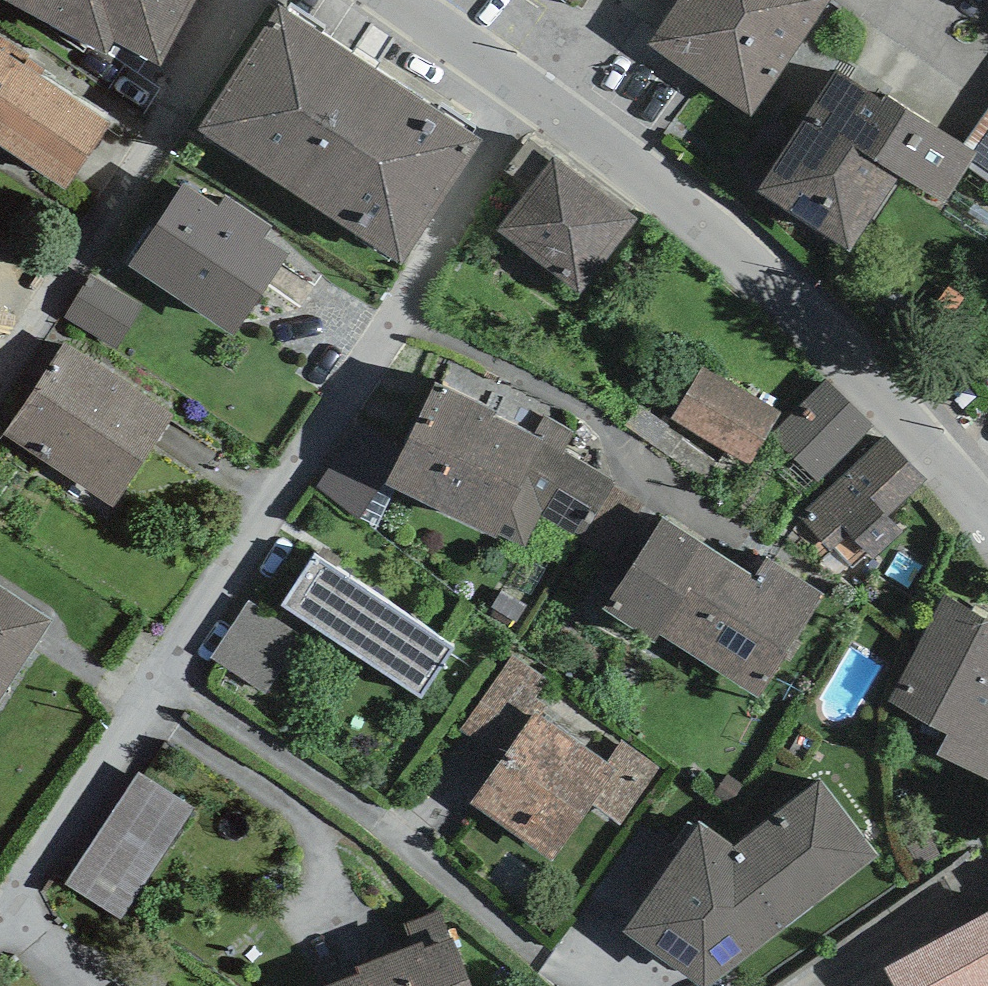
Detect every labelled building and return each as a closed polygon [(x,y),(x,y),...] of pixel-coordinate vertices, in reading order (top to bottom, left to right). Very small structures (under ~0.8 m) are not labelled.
[(195,0),(0,0),(106,57),(116,41),(160,65),(195,0)] [(589,0),(564,0),(581,12),(589,0)] [(651,35),(749,109),(822,0),(674,0),(651,35)] [(484,141),(279,4),(198,130),(401,265),(484,141)] [(0,35),(0,145),(67,190),(111,123),(23,64),(30,55),(0,35)] [(886,95),(881,102),(833,70),(756,188),(852,251),(899,179),(942,206),(976,154),(886,95)] [(968,147),(978,154),(968,168),(987,181),(987,118),(968,147)] [(635,221),(556,159),(499,230),(579,292),(635,221)] [(218,207),(184,184),(128,265),(234,336),(290,254),(264,238),(218,207)] [(218,207),(264,238),(271,227),(226,197),(218,207)] [(116,348),(143,306),(93,274),(66,316),(116,348)] [(173,416),(65,343),(5,435),(113,506),(173,416)] [(751,464),(782,412),(704,367),(673,417),(751,464)] [(829,380),(773,434),(818,479),(873,425),(829,380)] [(433,384),(387,484),(495,540),(498,535),(525,547),(543,514),(615,559),(644,505),(616,486),(563,452),(574,433),(546,416),(535,436),(496,416),(497,412),(433,384)] [(317,487),(360,517),(400,447),(359,426),(317,487)] [(885,437),(798,517),(830,552),(835,546),(852,567),(868,553),(873,558),(903,533),(887,517),(926,481),(885,437)] [(662,519),(603,609),(655,643),(659,636),(759,698),(826,596),(767,559),(754,577),(662,519)] [(454,649),(315,554),(281,606),(421,699),(454,649)] [(52,621),(0,587),(0,697),(52,621)] [(944,595),(888,702),(949,734),(938,754),(987,780),(987,617),(944,595)] [(306,640),(250,601),(209,658),(266,697),(306,640)] [(462,730),(502,759),(536,712),(543,717),(550,707),(535,698),(547,680),(514,655),(462,730)] [(502,759),(471,804),(552,863),(593,805),(618,771),(608,763),(543,717),(536,712),(502,759)] [(623,740),(608,763),(618,771),(593,805),(622,825),(661,768),(623,740)] [(623,932),(699,985),(710,985),(879,856),(820,780),(734,847),(700,821),(623,932)] [(207,816),(155,782),(82,894),(134,928),(207,816)] [(424,949),(449,939),(439,912),(403,924),(411,948),(422,944),(424,949)] [(884,969),(893,985),(987,985),(987,913),(884,969)] [(328,985),(470,985),(453,938),(449,939),(424,949),(422,944),(411,948),(357,968),(359,974),(328,985)] [(884,969),(847,985),(893,985),(884,969)]
